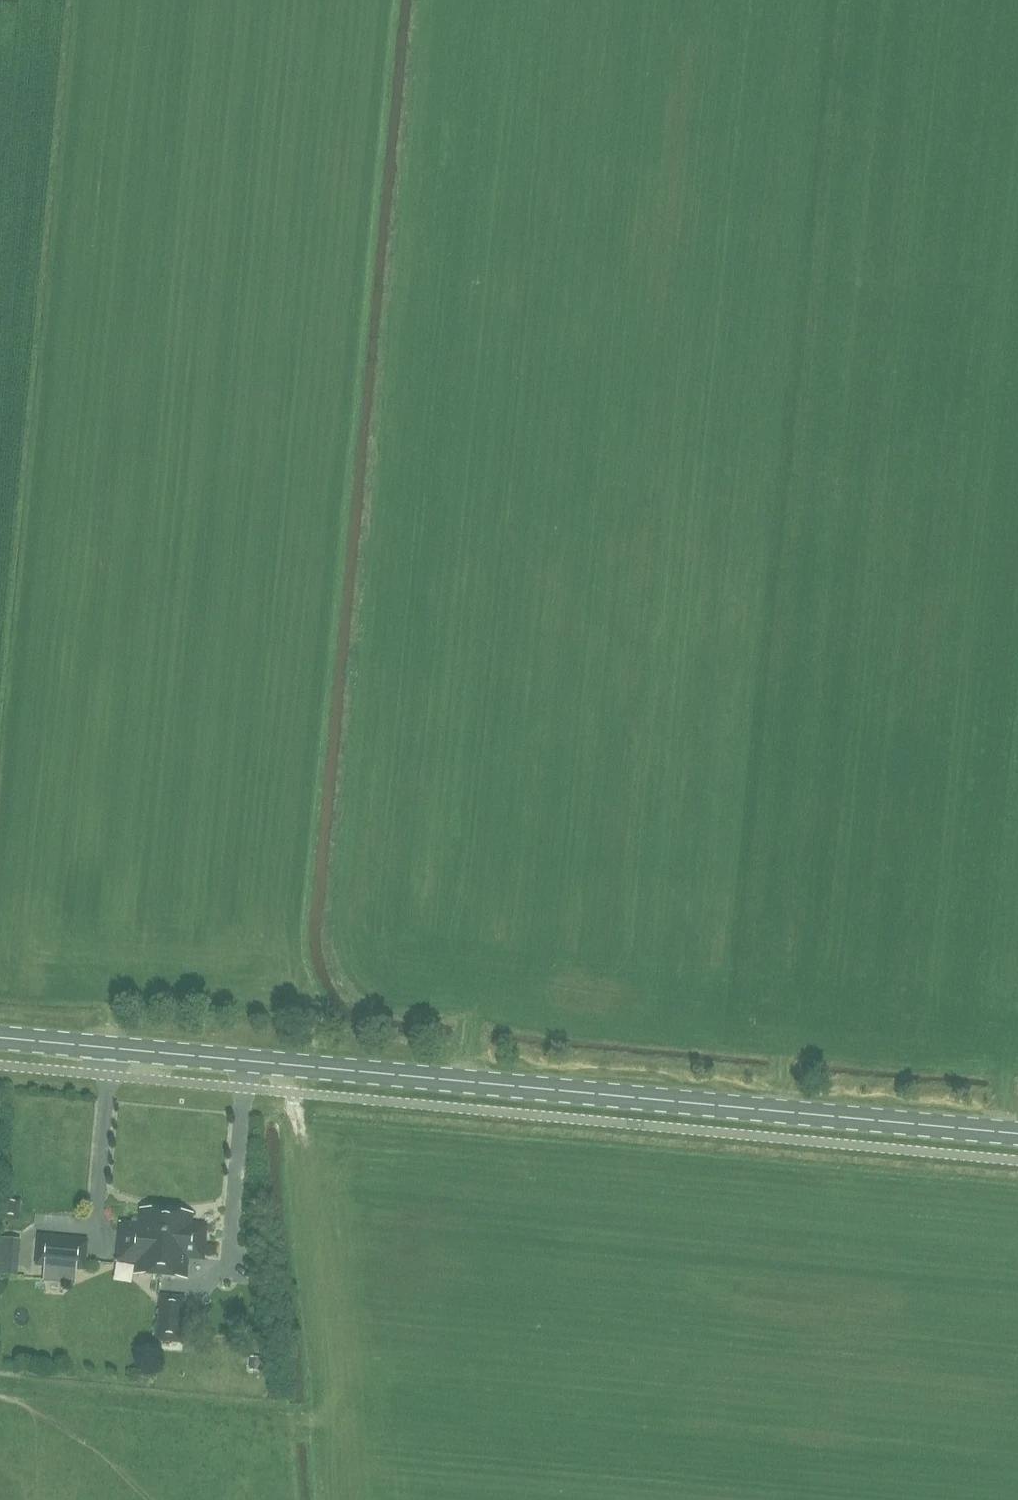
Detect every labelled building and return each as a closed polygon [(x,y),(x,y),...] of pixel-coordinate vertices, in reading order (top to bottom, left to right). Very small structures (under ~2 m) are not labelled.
[(156,1276),(159,1247),(167,1248),(170,1215),(142,1212),(141,1227),(121,1225),(117,1264),(137,1266),(136,1274),(156,1276)] [(190,1217),(170,1215),(167,1248),(159,1247),(156,1276),(184,1278),(186,1258),(202,1259),(204,1229),(189,1227),(190,1217)] [(86,1242),(39,1238),(37,1264),(83,1269),(86,1242)] [(62,1295),(64,1282),(39,1279),(38,1293),(62,1295)] [(178,1342),(180,1314),(182,1296),(162,1294),(158,1340),(178,1342)]
